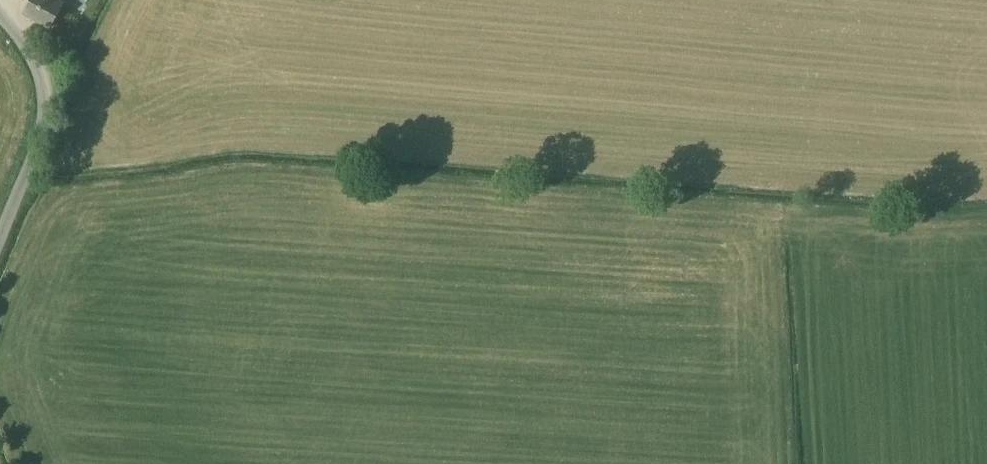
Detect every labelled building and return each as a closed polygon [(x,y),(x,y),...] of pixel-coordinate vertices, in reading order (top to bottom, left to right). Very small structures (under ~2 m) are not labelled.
[(59,0),(29,0),(22,14),(48,28),(63,2),(59,0)]
